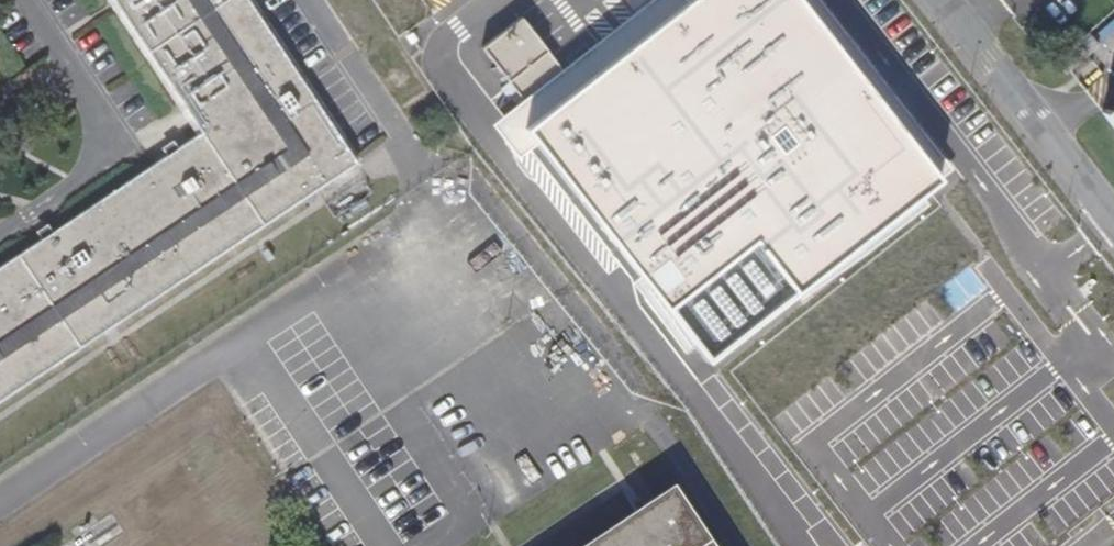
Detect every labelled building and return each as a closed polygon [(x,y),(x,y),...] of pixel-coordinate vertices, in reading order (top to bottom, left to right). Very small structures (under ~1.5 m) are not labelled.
[(361,165),(388,147),(349,86),(319,104),(250,0),(118,0),(204,131),(0,268),(0,402),(361,165)] [(705,362),(940,180),(800,0),(687,0),(522,129),(705,362)] [(940,180),(953,170),(820,0),(800,0),(940,180)] [(568,72),(525,19),(483,52),(526,105),(568,72)] [(1065,74),(1100,45),(1091,35),(1056,63),(1065,74)] [(1102,112),(1113,128),(1113,103),(1102,112)] [(364,186),(324,212),(332,226),(373,200),(364,186)] [(329,241),(314,218),(201,294),(215,316),(329,241)] [(672,490),(588,545),(709,545),(672,490)]
